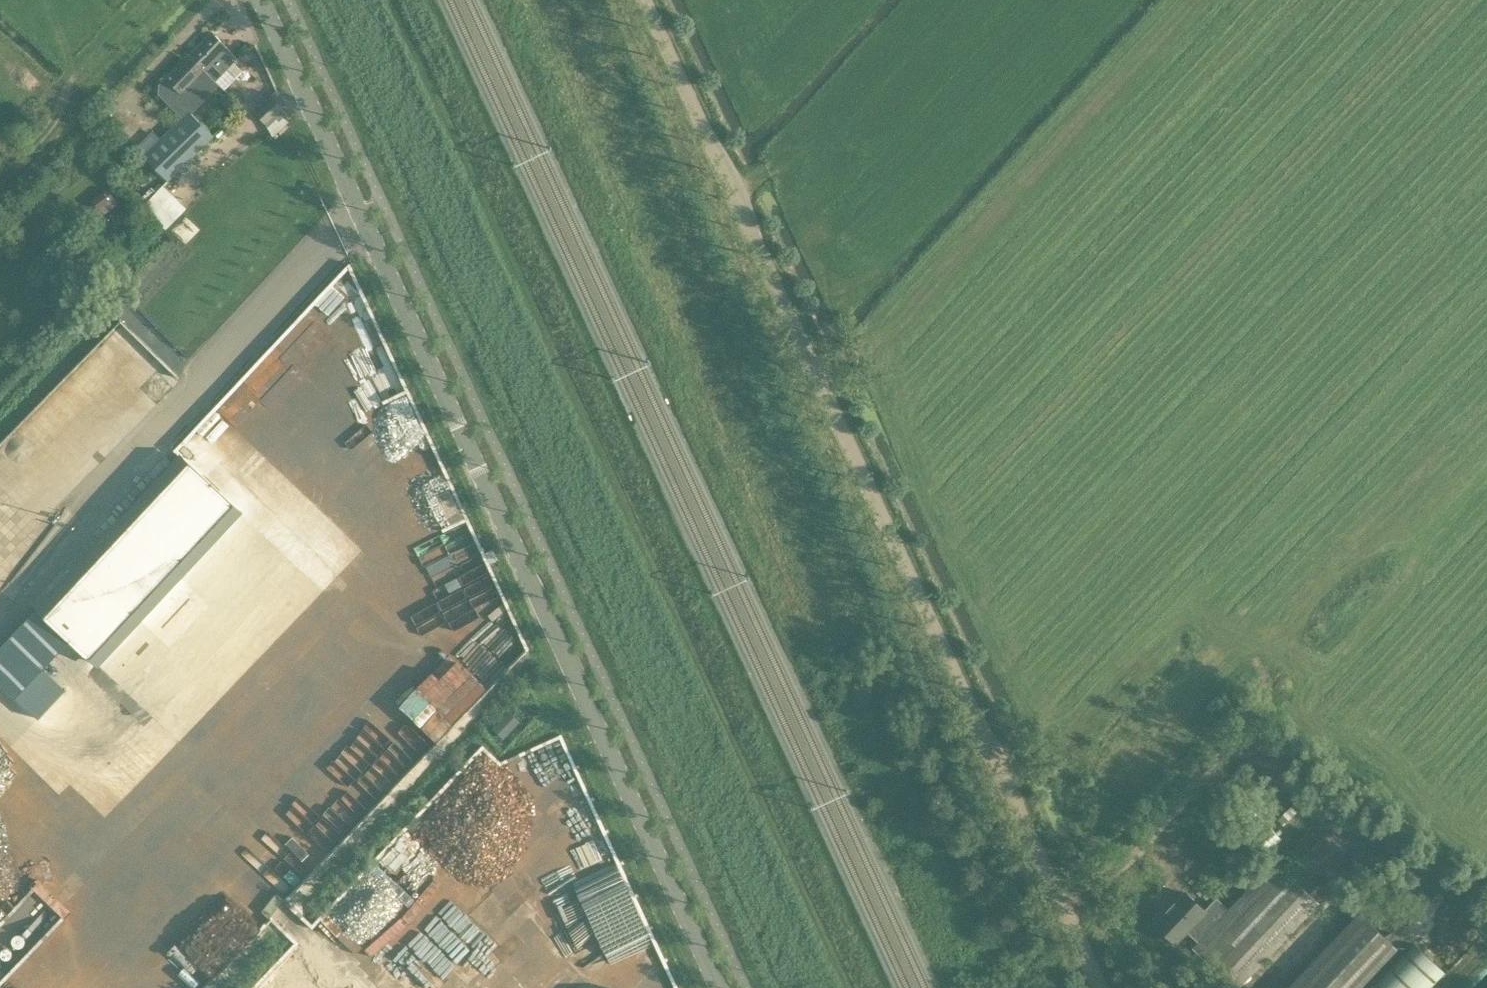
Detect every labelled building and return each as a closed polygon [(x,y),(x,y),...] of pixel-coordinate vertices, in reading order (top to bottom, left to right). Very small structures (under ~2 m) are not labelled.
[(183,118),(143,155),(166,180),(214,136),(191,112),(218,84),(215,81),(238,58),(212,33),(189,56),(160,85),(160,95),(183,118)] [(260,108),(254,113),(265,124),(283,107),(268,91),(256,103),(260,108)] [(163,185),(143,205),(166,229),(186,209),(163,185)] [(239,511),(181,457),(39,608),(69,636),(68,637),(97,663),(239,511)] [(1191,948),(1234,987),(1239,987),(1319,903),(1274,860),(1228,909),(1197,942),(1191,948)] [(1197,942),(1228,909),(1215,897),(1203,910),(1183,892),(1164,912),(1162,910),(1153,918),(1156,921),(1154,923),(1158,927),(1156,930),(1167,941),(1170,938),(1174,942),(1185,931),(1197,942)] [(1288,987),(1360,987),(1397,949),(1360,913),(1288,987)] [(1372,987),(1430,987),(1445,972),(1414,943),(1372,987)]
